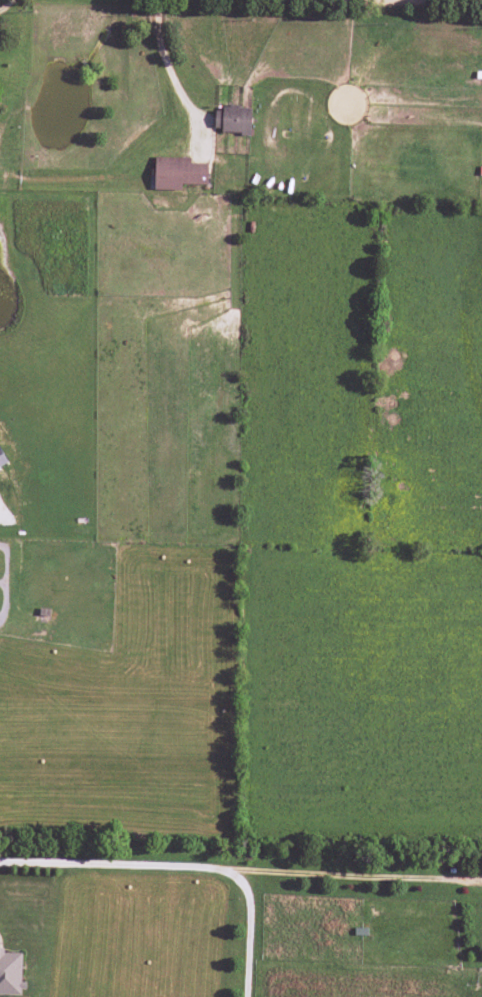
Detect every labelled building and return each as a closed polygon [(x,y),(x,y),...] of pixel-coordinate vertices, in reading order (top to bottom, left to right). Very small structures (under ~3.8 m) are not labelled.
[(251,108),(215,107),(214,132),(250,133),(251,108)] [(207,163),(190,163),(190,158),(155,157),(154,190),(181,190),(181,184),(207,185),(207,163)] [(3,953),(3,948),(0,948),(0,995),(21,995),(22,953),(3,953)]
